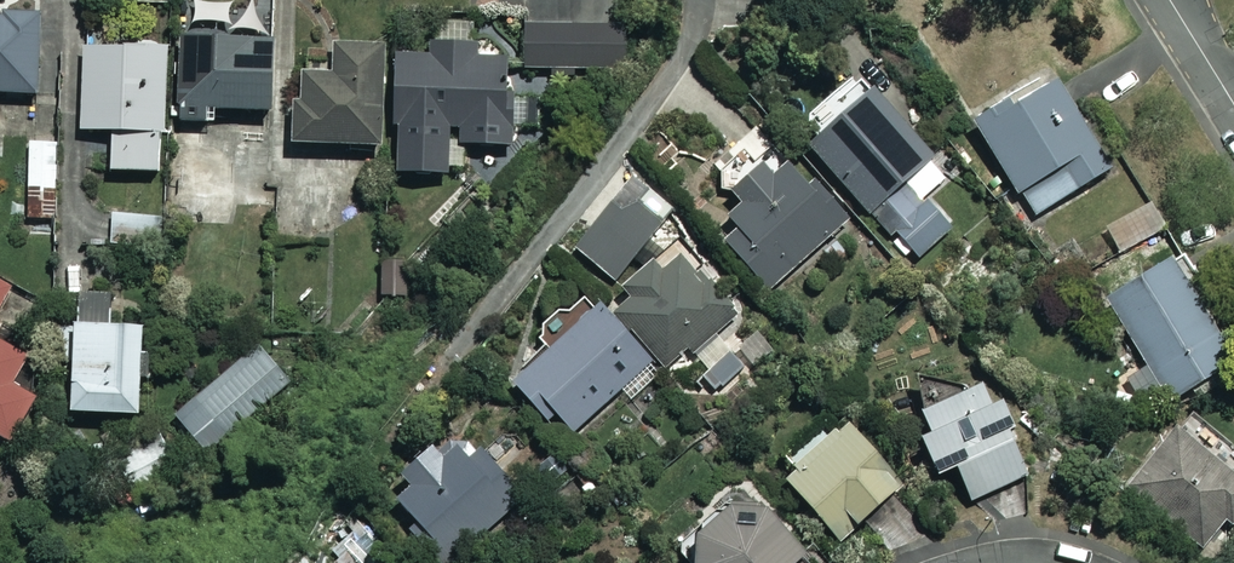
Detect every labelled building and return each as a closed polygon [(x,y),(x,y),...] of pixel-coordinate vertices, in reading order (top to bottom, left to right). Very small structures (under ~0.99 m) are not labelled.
[(0,14),(0,95),(43,96),(43,15),(0,14)] [(622,29),(532,30),(532,69),(622,68),(622,29)] [(280,38),(187,36),(185,122),(215,123),(215,112),(278,113),(280,38)] [(338,76),(309,76),(309,102),(300,102),(299,146),(388,148),(390,46),(338,45),(338,76)] [(512,45),(402,47),(404,176),(451,175),(451,147),(514,146),(512,45)] [(173,50),(89,47),(87,133),(118,134),(117,173),(170,174),(173,50)] [(1115,174),(1060,82),(982,129),(1038,221),(1115,174)] [(938,158),(880,93),(816,150),(915,261),(952,228),(910,182),(938,158)] [(59,144),(33,143),(31,220),(57,221),(59,144)] [(850,220),(800,163),(779,181),(768,169),(738,194),(748,205),(733,218),(745,233),(732,244),(772,289),(850,220)] [(659,235),(620,203),(580,251),(619,283),(659,235)] [(1111,228),(1125,253),(1168,229),(1153,203),(1111,228)] [(166,218),(116,216),(113,268),(163,271),(166,218)] [(1112,301),(1171,404),(1233,368),(1233,357),(1197,292),(1203,289),(1185,258),(1112,301)] [(668,374),(736,316),(688,259),(668,276),(658,264),(628,289),(638,301),(619,317),(668,374)] [(0,282),(0,321),(17,291),(0,282)] [(60,327),(59,365),(81,366),(79,416),(152,419),(155,325),(123,324),(124,289),(83,288),(82,327),(60,327)] [(663,376),(605,311),(520,386),(571,442),(625,394),(633,402),(663,376)] [(15,442),(40,397),(21,386),(34,362),(0,342),(0,434),(15,442)] [(295,389),(264,349),(179,417),(209,456),(295,389)] [(991,388),(929,412),(939,438),(930,441),(945,479),(965,471),(976,500),(1038,476),(1010,405),(1000,409),(991,388)] [(795,462),(803,471),(791,481),(844,543),(909,488),(856,426),(835,443),(827,434),(795,462)] [(1182,429),(1132,491),(1206,550),(1230,520),(1233,523),(1233,471),(1182,429)] [(454,441),(406,479),(414,490),(402,500),(450,562),(528,501),(491,453),(474,467),(454,441)] [(813,561),(761,498),(709,539),(706,562),(810,562),(813,561)]
